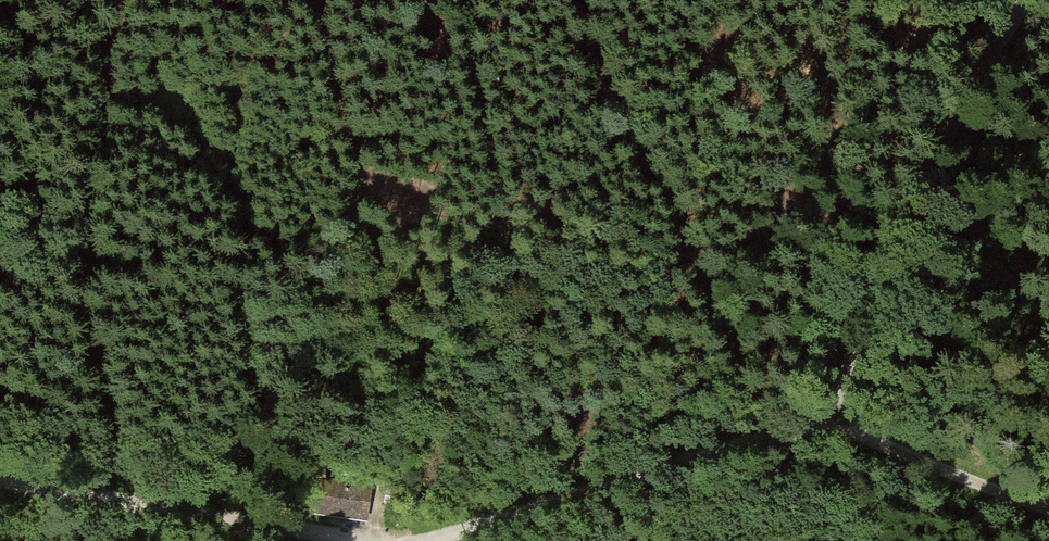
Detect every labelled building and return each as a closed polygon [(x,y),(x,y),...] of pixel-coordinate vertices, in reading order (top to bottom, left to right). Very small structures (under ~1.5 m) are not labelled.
[(324,478),(318,514),(368,524),(375,488),(324,478)]
